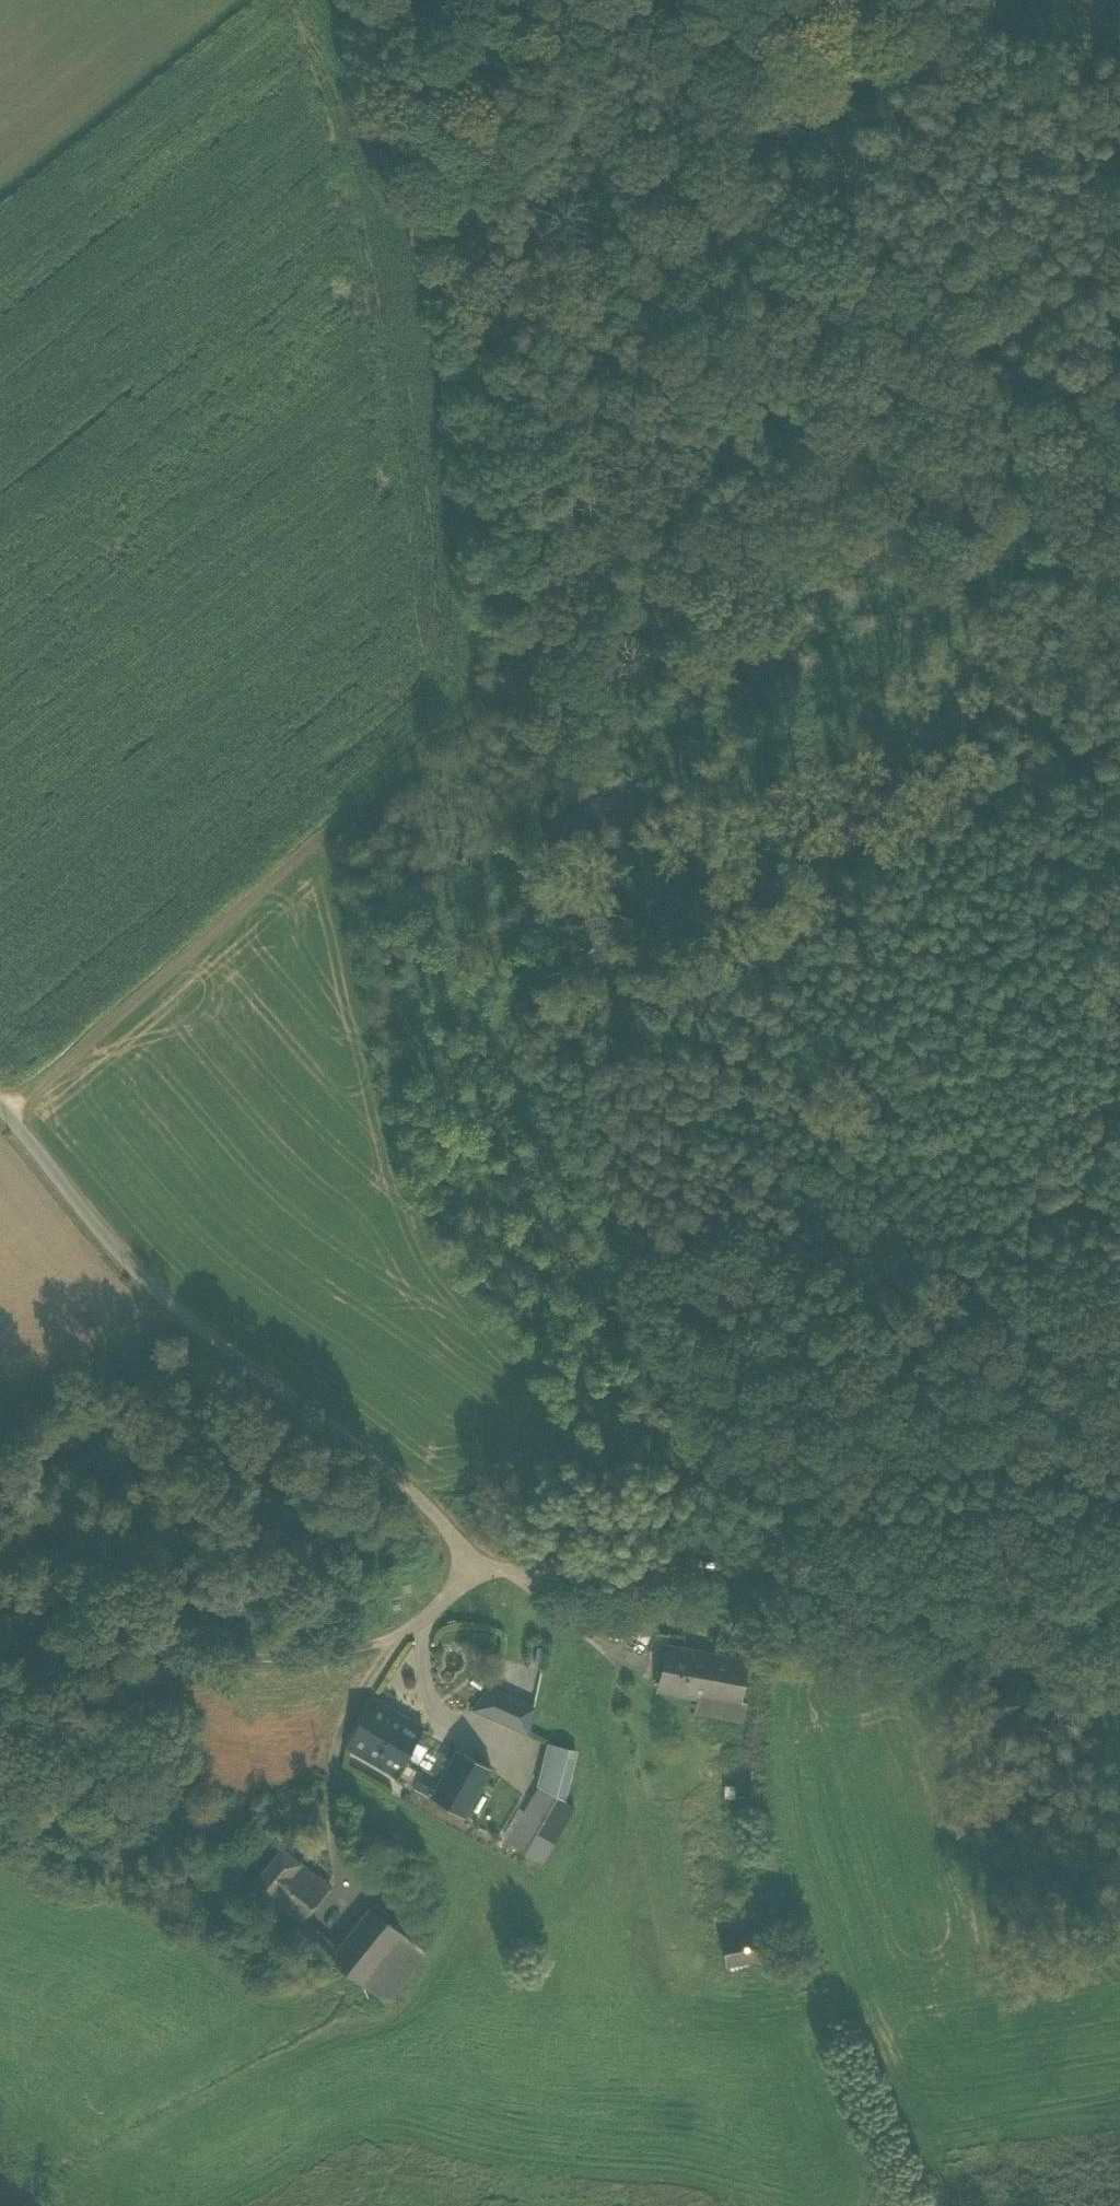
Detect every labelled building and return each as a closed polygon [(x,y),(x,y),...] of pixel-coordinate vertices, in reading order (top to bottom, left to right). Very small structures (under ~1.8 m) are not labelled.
[(745,1663),(667,1649),(659,1688),(700,1695),(697,1711),(742,1719),(746,1702),(740,1701),(745,1663)] [(534,1707),(488,1688),(473,1710),(527,1733),(534,1707)] [(423,1728),(370,1698),(345,1746),(390,1772),(389,1774),(429,1796),(439,1779),(406,1760),(423,1728)] [(539,1786),(556,1795),(571,1752),(553,1746),(539,1786)] [(491,1768),(457,1749),(439,1779),(429,1796),(463,1817),(491,1768)] [(539,1786),(506,1841),(542,1862),(574,1806),(556,1795),(539,1786)] [(329,1887),(281,1847),(248,1888),(278,1913),(296,1928),(303,1919),(329,1887)] [(369,1908),(337,1947),(329,1960),(361,1985),(403,1934),(369,1908)] [(337,1947),(303,1919),(296,1928),(278,1913),(269,1925),(321,1969),(329,1960),(337,1947)] [(426,1952),(403,1934),(361,1985),(385,2002),(426,1952)] [(755,1934),(723,1940),(727,1964),(759,1958),(755,1934)]
